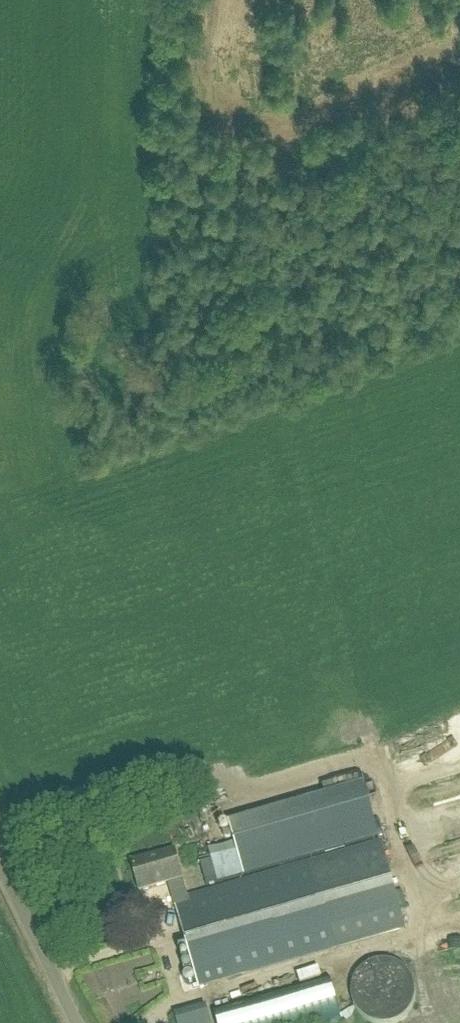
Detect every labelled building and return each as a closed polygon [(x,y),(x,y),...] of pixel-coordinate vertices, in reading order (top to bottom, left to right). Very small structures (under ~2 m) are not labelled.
[(345,853),(188,898),(183,880),(175,851),(132,863),(140,893),(168,884),(174,903),(175,903),(200,990),(355,947),(407,931),(381,843),(345,853)] [(209,864),(200,867),(207,891),(244,880),(235,847),(207,855),(209,864)] [(136,970),(163,964),(160,953),(134,959),(136,970)] [(216,1022),(252,1022),(272,1018),(266,996),(212,1009),(216,1022)]
